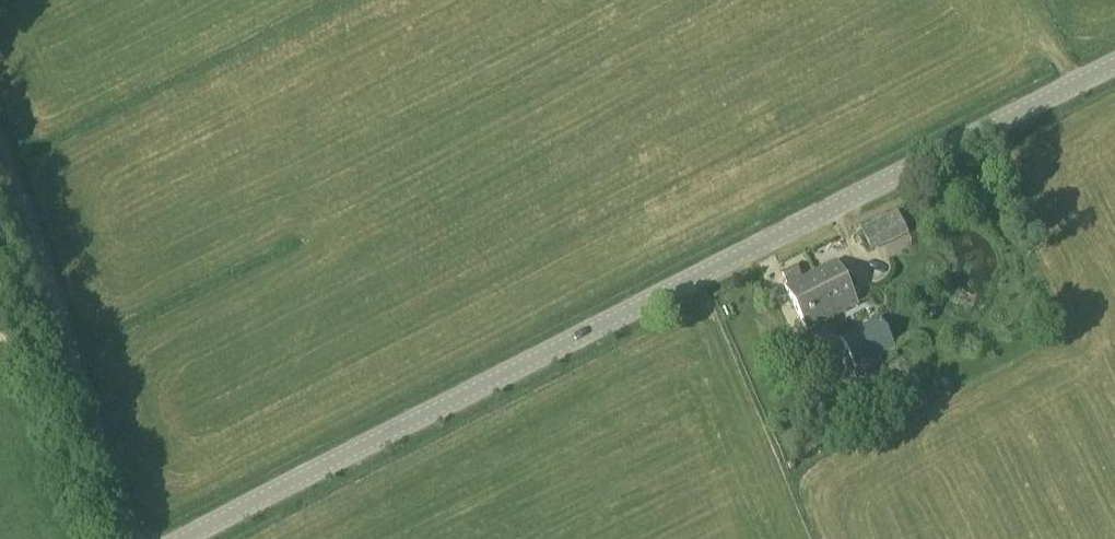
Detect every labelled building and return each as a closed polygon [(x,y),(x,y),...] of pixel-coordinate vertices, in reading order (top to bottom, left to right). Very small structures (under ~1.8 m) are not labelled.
[(861,230),(871,251),(906,233),(896,212),(861,230)] [(784,287),(796,309),(847,284),(836,262),(801,279),(796,268),(783,275),(788,285),(784,287)] [(847,284),(796,309),(806,331),(857,305),(847,284)] [(1041,325),(1048,311),(1035,305),(1028,319),(1041,325)] [(869,343),(877,357),(894,349),(879,319),(857,330),(865,345),(869,343)] [(865,345),(857,330),(844,337),(843,336),(839,339),(855,368),(877,357),(869,343),(865,345)]
